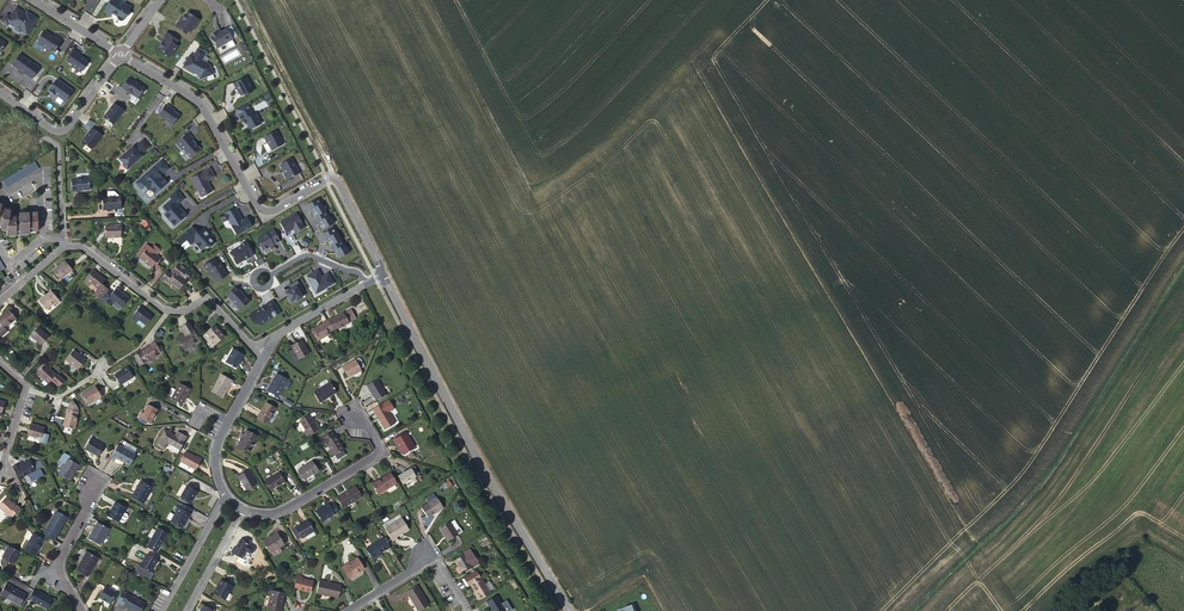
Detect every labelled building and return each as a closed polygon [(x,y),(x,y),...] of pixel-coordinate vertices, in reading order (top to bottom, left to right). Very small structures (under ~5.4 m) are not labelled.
[(104,11),(110,15),(113,11),(118,14),(117,16),(117,19),(121,21),(123,20),(132,6),(125,2),(124,3),(119,0),(110,0),(104,11)] [(6,14),(2,21),(7,25),(9,23),(15,27),(15,29),(19,31),(21,31),(27,34),(37,18),(27,12),(25,15),(23,14),(23,12),(16,7),(10,16),(6,14)] [(188,12),(182,20),(181,19),(176,26),(187,34),(190,30),(192,31),(200,20),(188,12)] [(216,32),(211,35),(211,36),(211,37),(217,48),(233,39),(226,28),(221,31),(217,33),(216,32)] [(53,37),(50,35),(50,34),(44,30),(38,41),(38,42),(35,47),(42,51),(45,46),(47,48),(49,47),(55,51),(62,39),(55,34),(53,37)] [(167,32),(162,39),(164,41),(158,49),(170,57),(178,46),(175,44),(178,40),(167,32)] [(202,60),(206,52),(198,47),(193,55),(190,53),(183,66),(195,72),(198,73),(200,79),(213,73),(210,64),(202,60)] [(73,49),(66,60),(72,64),(71,65),(79,70),(81,70),(88,60),(78,54),(79,53),(73,49)] [(19,54),(12,64),(31,78),(39,68),(19,54)] [(246,76),(233,83),(236,88),(237,87),(239,90),(239,91),(241,95),(247,92),(248,93),(254,90),(246,76)] [(49,90),(49,92),(53,94),(55,94),(55,93),(57,95),(57,96),(64,101),(65,100),(73,90),(57,79),(49,90)] [(132,95),(132,94),(139,98),(146,88),(134,81),(131,86),(126,83),(122,89),(127,92),(132,95)] [(124,110),(114,103),(104,117),(114,124),(124,110)] [(239,115),(242,120),(244,119),(246,122),(245,122),(248,128),(251,128),(261,123),(255,113),(254,114),(251,108),(250,108),(247,103),(235,110),(238,115),(239,115)] [(159,114),(173,125),(180,115),(174,111),(174,110),(166,104),(159,114)] [(102,135),(92,128),(82,142),(92,149),(102,135)] [(276,129),(264,136),(272,149),(284,143),(276,129)] [(188,132),(176,143),(182,150),(183,149),(191,157),(199,149),(199,148),(192,139),(193,138),(188,132)] [(149,147),(143,139),(134,147),(133,146),(128,150),(128,151),(126,153),(125,153),(119,158),(123,163),(123,164),(126,168),(128,168),(142,156),(141,154),(149,147)] [(291,158),(280,164),(285,174),(284,174),(287,179),(299,172),(291,158)] [(169,168),(162,160),(145,174),(143,176),(136,182),(141,188),(143,186),(144,185),(148,190),(147,191),(145,193),(150,198),(162,187),(161,186),(163,184),(164,185),(167,183),(163,178),(162,179),(160,176),(169,168)] [(3,182),(6,188),(39,168),(35,162),(3,182)] [(214,176),(209,168),(191,178),(202,197),(212,190),(207,180),(214,176)] [(90,189),(89,179),(76,179),(76,181),(71,181),(71,192),(76,192),(76,190),(90,189)] [(184,198),(177,190),(170,196),(172,198),(163,206),(167,211),(166,212),(164,214),(174,225),(187,215),(181,208),(180,209),(176,205),(184,198)] [(121,209),(120,198),(118,198),(107,198),(107,200),(102,200),(102,211),(107,211),(107,209),(121,209)] [(326,211),(318,198),(308,204),(311,209),(312,208),(313,209),(312,210),(316,217),(326,211)] [(1,224),(0,226),(0,228),(6,230),(6,235),(16,235),(16,234),(16,232),(19,232),(19,234),(29,233),(29,231),(38,231),(37,213),(19,213),(19,220),(9,218),(10,212),(0,209),(1,206),(0,205),(0,224),(1,224)] [(236,206),(225,212),(237,234),(252,226),(248,217),(243,220),(236,206)] [(333,223),(326,211),(316,217),(318,221),(320,220),(321,222),(319,223),(323,229),(333,223)] [(296,213),(279,223),(285,233),(293,229),(295,232),(304,227),(296,213)] [(121,238),(120,226),(105,227),(105,238),(121,238)] [(194,241),(201,249),(206,245),(206,246),(207,245),(209,247),(214,242),(208,236),(209,235),(204,229),(201,233),(201,234),(198,234),(198,233),(198,232),(192,226),(181,235),(186,240),(187,239),(191,244),(194,241)] [(334,226),(324,232),(327,237),(328,236),(329,238),(327,239),(331,246),(341,240),(334,226)] [(279,241),(273,230),(256,239),(263,250),(279,241)] [(348,252),(341,240),(331,246),(333,250),(335,249),(336,250),(335,252),(338,258),(348,252)] [(253,254),(246,242),(229,252),(236,264),(253,254)] [(152,268),(159,259),(155,255),(159,250),(154,246),(152,249),(147,245),(139,254),(141,256),(140,258),(152,268)] [(217,263),(214,259),(203,265),(206,270),(207,270),(214,281),(217,282),(227,276),(220,262),(217,263)] [(72,270),(65,262),(53,272),(60,280),(72,270)] [(187,278),(189,277),(191,274),(187,271),(187,270),(179,263),(170,273),(170,274),(166,271),(159,279),(162,282),(168,281),(169,280),(175,286),(174,287),(179,290),(186,282),(184,281),(187,278)] [(316,270),(306,277),(316,294),(333,283),(326,273),(320,277),(316,270)] [(93,295),(99,300),(107,290),(102,285),(105,281),(92,271),(84,282),(89,286),(91,284),(98,289),(93,295)] [(11,279),(8,275),(3,279),(7,283),(11,279)] [(291,290),(285,293),(291,302),(295,299),(296,301),(302,297),(300,293),(303,291),(297,281),(288,285),(291,290)] [(249,301),(235,287),(226,295),(240,310),(249,301)] [(107,290),(100,299),(105,303),(107,300),(113,305),(115,302),(121,308),(128,299),(116,289),(112,294),(107,290)] [(60,302),(51,291),(38,302),(45,310),(52,305),(55,307),(60,302)] [(279,313),(272,301),(249,315),(252,322),(260,325),(279,313)] [(140,307),(131,318),(136,323),(136,324),(142,329),(152,317),(140,307)] [(8,310),(0,317),(0,325),(4,329),(16,319),(8,310)] [(331,319),(327,321),(332,331),(336,328),(337,330),(349,323),(349,322),(356,319),(351,310),(344,314),(344,313),(331,320),(331,319)] [(332,331),(327,321),(323,323),(323,325),(312,331),(317,341),(329,335),(328,333),(332,331)] [(194,341),(198,338),(192,329),(189,323),(180,329),(185,336),(178,340),(183,349),(195,342),(194,341)] [(225,337),(214,326),(205,333),(216,345),(225,337)] [(48,337),(38,328),(31,335),(37,340),(36,341),(41,345),(48,337)] [(309,354),(301,340),(291,346),(299,360),(309,354)] [(156,354),(160,351),(154,342),(150,344),(151,346),(140,353),(140,354),(135,357),(140,365),(145,362),(157,355),(156,354)] [(244,354),(233,348),(226,362),(236,367),(244,354)] [(73,351),(66,360),(78,370),(85,361),(73,351)] [(358,359),(355,360),(359,369),(363,367),(363,365),(360,359),(358,359)] [(355,360),(342,367),(347,377),(352,374),(352,375),(361,371),(359,369),(355,360)] [(60,384),(61,385),(64,382),(56,375),(55,376),(44,365),(36,373),(47,383),(47,384),(51,381),(57,387),(60,384)] [(133,377),(127,367),(113,376),(120,385),(133,377)] [(233,380),(221,374),(212,391),(223,397),(233,380)] [(287,380),(276,374),(267,391),(278,397),(287,380)] [(386,395),(377,380),(366,386),(375,401),(386,395)] [(336,393),(330,382),(313,393),(319,403),(336,393)] [(182,405),(190,390),(179,384),(170,399),(182,405)] [(101,397),(95,387),(82,395),(88,405),(101,397)] [(293,403),(286,399),(283,403),(290,407),(293,403)] [(388,400),(372,409),(375,414),(376,413),(381,421),(379,422),(384,430),(394,423),(388,413),(393,410),(388,400)] [(76,417),(77,412),(76,412),(78,410),(73,401),(70,403),(68,409),(67,409),(65,414),(67,414),(63,427),(73,430),(77,417),(76,417)] [(267,423),(275,409),(265,404),(257,418),(267,423)] [(141,418),(150,423),(157,410),(148,405),(141,418)] [(318,430),(314,423),(309,415),(300,421),(306,432),(305,432),(307,437),(318,430)] [(41,438),(43,429),(29,425),(27,434),(35,436),(35,437),(41,438)] [(170,444),(180,449),(187,437),(179,433),(176,434),(175,436),(164,430),(156,443),(165,448),(168,443),(170,444)] [(252,442),(254,443),(257,436),(246,431),(236,448),(246,453),(252,442)] [(337,442),(338,440),(335,436),(335,437),(332,432),(319,440),(321,445),(326,442),(334,456),(343,451),(337,442)] [(414,448),(406,433),(394,440),(402,454),(414,448)] [(98,457),(104,447),(90,439),(84,449),(98,457)] [(180,449),(170,444),(168,447),(169,449),(177,454),(180,449)] [(129,466),(135,455),(121,447),(118,445),(110,459),(114,461),(115,458),(122,462),(129,466)] [(195,458),(186,453),(180,462),(178,466),(186,470),(188,469),(189,466),(195,470),(200,460),(195,458)] [(58,475),(69,482),(79,465),(67,458),(58,475)] [(12,468),(17,479),(22,476),(22,478),(26,476),(34,471),(29,461),(17,467),(16,466),(12,468)] [(304,480),(313,474),(317,470),(311,462),(298,471),(304,480)] [(411,469),(399,476),(403,484),(415,477),(411,469)] [(34,471),(26,476),(28,480),(37,475),(34,471)] [(239,476),(241,481),(246,489),(255,484),(247,471),(239,476)] [(278,473),(265,481),(271,490),(280,485),(279,484),(283,481),(278,473)] [(390,474),(384,477),(385,479),(381,481),(379,480),(371,485),(377,495),(396,484),(390,474)] [(147,485),(149,482),(146,480),(144,484),(141,482),(132,497),(143,504),(152,488),(150,487),(147,485)] [(449,480),(444,483),(447,488),(452,485),(449,480)] [(180,498),(189,503),(190,504),(197,492),(187,486),(180,498)] [(356,487),(336,498),(342,509),(362,497),(356,487)] [(426,499),(428,503),(436,498),(433,493),(426,499)] [(0,503),(0,508),(7,515),(9,514),(12,517),(20,509),(17,506),(15,507),(5,498),(0,503)] [(436,498),(420,508),(427,518),(443,508),(440,504),(436,498)] [(119,522),(123,514),(126,508),(115,502),(107,517),(118,523),(119,522)] [(329,504),(315,512),(321,522),(338,512),(334,503),(330,505),(329,504)] [(188,513),(190,509),(183,504),(180,508),(178,508),(175,515),(171,522),(180,527),(185,518),(187,519),(189,514),(188,513)] [(43,535),(54,541),(67,518),(56,511),(43,535)] [(171,522),(175,515),(171,513),(167,520),(171,522)] [(409,530),(402,519),(384,530),(392,542),(397,539),(396,538),(409,530)] [(304,535),(305,536),(314,531),(313,531),(310,526),(307,521),(295,529),(300,537),(304,535)] [(450,523),(455,531),(459,528),(454,521),(450,523)] [(100,546),(109,529),(97,523),(88,539),(100,546)] [(440,529),(444,537),(446,536),(449,541),(458,535),(462,532),(460,528),(459,528),(455,531),(450,523),(440,529)] [(152,539),(148,546),(158,551),(167,533),(158,528),(156,532),(152,539)] [(35,556),(44,540),(32,534),(24,549),(35,556)] [(283,545),(277,534),(263,542),(270,553),(279,548),(283,545)] [(390,548),(384,538),(365,549),(372,561),(377,558),(375,556),(380,553),(390,548)] [(240,540),(235,549),(233,554),(242,559),(246,552),(250,554),(252,553),(254,550),(254,548),(240,540)] [(19,552),(8,546),(2,558),(13,564),(19,552)] [(279,548),(270,553),(272,556),(274,557),(281,553),(281,551),(279,548)] [(464,555),(454,561),(461,572),(471,566),(474,566),(479,563),(473,555),(472,555),(469,549),(463,553),(464,555)] [(87,577),(97,559),(86,553),(76,571),(87,577)] [(147,555),(141,567),(149,572),(154,564),(155,565),(158,561),(147,555)] [(364,569),(358,559),(342,568),(348,578),(364,569)] [(468,586),(471,580),(481,573),(476,571),(464,579),(468,586)] [(481,573),(471,580),(475,586),(478,591),(476,592),(479,596),(491,589),(481,573)] [(309,592),(312,582),(302,579),(302,578),(297,577),(294,588),(309,592)] [(221,579),(213,594),(225,600),(232,586),(221,579)] [(319,581),(316,593),(338,599),(341,586),(319,581)] [(6,584),(0,594),(0,595),(19,606),(26,595),(6,584)] [(418,610),(420,610),(428,606),(416,586),(407,592),(416,606),(415,607),(418,610)] [(110,604),(116,593),(105,587),(98,598),(110,604)] [(116,601),(121,604),(120,605),(130,610),(141,610),(144,604),(122,591),(116,601)] [(284,594),(271,591),(267,610),(273,610),(280,610),(284,594)] [(52,599),(38,592),(32,601),(47,610),(52,599)] [(406,593),(415,607),(416,606),(407,592),(406,593)] [(496,596),(486,603),(491,610),(510,610),(512,610),(506,600),(501,603),(496,596)]
